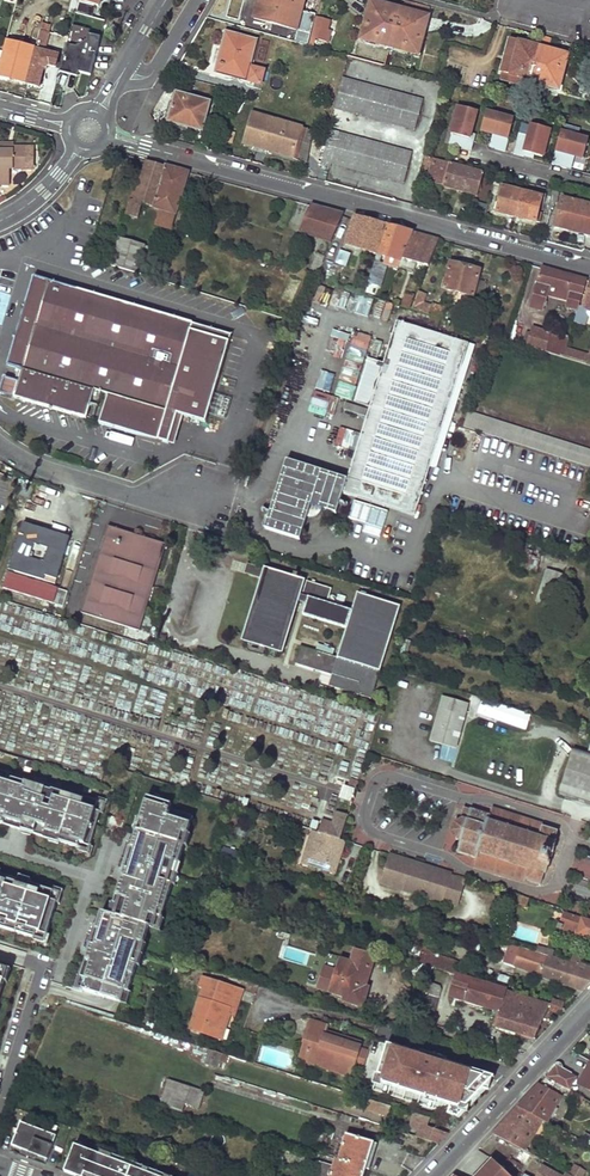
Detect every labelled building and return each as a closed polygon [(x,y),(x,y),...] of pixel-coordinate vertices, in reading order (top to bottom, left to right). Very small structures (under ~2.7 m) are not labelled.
[(253,19),(295,31),(303,2),(296,0),(258,0),(253,19)] [(427,8),(402,1),(401,7),(426,14),(427,8)] [(387,48),(397,10),(369,2),(365,15),(368,16),(363,36),(374,39),(373,44),(387,48)] [(397,10),(387,48),(399,51),(401,46),(413,49),(419,29),(422,29),(425,17),(397,10)] [(368,16),(365,15),(358,40),(373,44),(374,39),(363,36),(368,16)] [(309,40),(328,43),(331,20),(313,17),(309,40)] [(42,24),(38,38),(46,41),(50,26),(42,24)] [(90,79),(102,35),(73,27),(61,71),(90,79)] [(401,46),(399,51),(415,55),(422,29),(419,29),(413,49),(401,46)] [(226,33),(216,72),(259,83),(263,70),(249,66),(255,41),(226,33)] [(541,35),(538,48),(547,50),(550,37),(541,35)] [(29,40),(27,48),(12,44),(3,78),(15,81),(21,60),(31,63),(35,48),(37,43),(29,40)] [(508,40),(500,71),(528,79),(536,48),(508,40)] [(31,63),(26,83),(38,87),(43,72),(49,67),(54,68),(57,55),(35,48),(31,63)] [(528,79),(527,81),(556,89),(565,55),(547,50),(538,48),(536,48),(528,79)] [(528,79),(500,71),(497,81),(525,88),(527,81),(528,79)] [(341,79),(336,100),(334,109),(411,129),(419,99),(341,79)] [(178,93),(171,122),(204,130),(211,102),(178,93)] [(469,135),(475,112),(458,107),(450,135),(455,136),(453,146),(470,151),(473,141),(468,139),(469,135)] [(503,153),(512,121),(484,114),(479,130),(492,134),(497,135),(493,150),(503,153)] [(243,145),(291,159),(300,129),(252,115),(243,145)] [(540,158),(547,130),(530,125),(527,137),(517,134),(512,155),(522,158),(523,153),(533,156),(540,158)] [(300,129),(291,159),(306,163),(315,134),(300,129)] [(237,135),(228,133),(224,144),(234,147),(237,135)] [(320,165),(328,134),(325,133),(317,164),(320,165)] [(337,137),(328,134),(320,165),(329,168),(330,164),(402,183),(410,151),(338,133),(337,137)] [(586,140),(559,133),(550,165),(560,168),(565,152),(573,155),(582,157),(586,140)] [(497,135),(492,134),(488,148),(493,150),(497,135)] [(16,149),(16,145),(16,141),(0,141),(0,149),(16,149)] [(10,187),(10,169),(27,170),(28,145),(16,145),(16,149),(0,149),(0,187),(10,187)] [(573,155),(565,152),(560,168),(569,170),(573,155)] [(426,183),(476,197),(482,173),(432,159),(426,183)] [(129,200),(125,215),(135,218),(140,203),(160,209),(155,224),(169,229),(186,171),(167,166),(146,160),(133,201),(129,200)] [(541,214),(539,214),(543,199),(498,187),(495,203),(493,202),(491,211),(495,212),(495,213),(533,223),(534,222),(538,223),(541,214)] [(556,204),(559,193),(552,191),(547,210),(552,210),(554,203),(556,204)] [(589,237),(589,207),(561,200),(555,228),(565,231),(568,229),(582,233),(584,235),(589,237)] [(309,205),(297,232),(298,232),(329,243),(341,214),(324,209),(309,205)] [(353,217),(345,244),(376,254),(385,226),(368,221),(353,217)] [(376,254),(362,295),(371,298),(375,285),(376,286),(384,264),(378,262),(381,255),(396,261),(393,267),(397,268),(398,266),(412,233),(400,230),(385,226),(376,254)] [(412,233),(398,266),(406,269),(411,262),(427,267),(438,240),(428,238),(412,233)] [(118,239),(110,265),(147,276),(154,250),(118,239)] [(334,264),(325,283),(331,285),(334,278),(336,279),(341,267),(334,264)] [(450,264),(443,289),(471,297),(472,294),(481,297),(485,282),(476,280),(478,272),(450,264)] [(540,268),(528,307),(540,311),(545,298),(541,297),(545,285),(549,287),(575,294),(572,304),(578,306),(586,280),(564,274),(540,268)] [(290,276),(280,298),(291,303),(301,281),(290,276)] [(167,444),(176,414),(181,416),(204,422),(230,336),(33,277),(6,365),(21,369),(18,381),(4,377),(0,389),(0,393),(85,419),(89,404),(96,406),(99,396),(93,394),(94,391),(106,394),(97,423),(167,444)] [(580,307),(589,311),(589,281),(580,307)] [(545,285),(541,297),(545,298),(549,287),(545,285)] [(328,306),(366,318),(372,302),(333,289),(328,306)] [(416,293),(409,310),(442,320),(445,311),(430,305),(430,306),(421,303),(424,296),(416,293)] [(399,308),(408,311),(413,298),(403,295),(399,308)] [(388,322),(391,304),(376,301),(372,319),(388,322)] [(334,513),(340,492),(413,515),(446,410),(452,391),(467,345),(394,322),(381,364),(367,360),(353,404),(367,408),(345,478),(284,459),(263,527),(298,538),(308,505),(334,513)] [(342,356),(345,333),(330,331),(327,354),(342,356)] [(367,346),(370,337),(353,331),(350,341),(367,346)] [(524,347),(540,352),(550,355),(560,358),(563,350),(565,345),(558,342),(556,348),(543,344),(527,339),(524,347)] [(347,345),(335,397),(352,401),(364,349),(347,345)] [(563,350),(560,358),(583,365),(586,357),(563,350)] [(315,390),(329,392),(332,373),(318,371),(315,390)] [(452,391),(446,410),(455,413),(461,394),(452,391)] [(311,404),(328,406),(330,395),(313,393),(311,404)] [(308,407),(307,415),(324,417),(325,410),(308,407)] [(462,429),(589,469),(589,452),(466,413),(462,429)] [(176,414),(167,444),(172,445),(181,416),(176,414)] [(337,426),(330,444),(351,451),(358,434),(337,426)] [(22,523),(8,568),(54,582),(68,537),(22,523)] [(106,524),(79,610),(137,629),(165,543),(106,524)] [(524,544),(520,555),(537,560),(541,549),(524,544)] [(520,555),(517,566),(533,571),(537,560),(520,555)] [(242,574),(262,580),(265,571),(245,565),(242,574)] [(262,580),(242,642),(276,654),(293,603),(304,607),(301,617),(344,630),(336,658),(300,647),(294,664),(331,675),(358,683),(360,687),(358,689),(357,692),(358,694),(361,697),(370,700),(398,608),(356,594),(350,613),(325,605),(329,591),(304,582),(299,597),(295,596),(299,582),(295,580),(296,577),(291,575),(289,579),(265,571),(262,580)] [(545,571),(534,603),(554,609),(557,601),(564,577),(545,571)] [(8,572),(3,586),(53,602),(58,588),(8,572)] [(34,613),(32,621),(53,625),(55,617),(34,613)] [(358,683),(331,675),(327,687),(361,697),(358,694),(357,692),(358,689),(360,687),(358,683)] [(455,749),(468,705),(442,698),(430,742),(455,749)] [(525,730),(530,716),(483,700),(481,706),(487,708),(484,716),(525,730)] [(478,714),(484,716),(487,708),(481,706),(478,714)] [(588,751),(574,746),(558,794),(589,804),(589,745),(588,751)] [(0,779),(0,824),(87,849),(99,808),(0,779)] [(354,796),(356,789),(343,786),(341,792),(339,799),(352,802),(354,796)] [(158,926),(188,817),(146,805),(116,914),(148,925),(158,926)] [(454,823),(451,832),(457,841),(459,842),(456,852),(475,859),(473,865),(524,882),(525,879),(539,885),(543,874),(544,874),(555,842),(554,841),(557,832),(541,826),(541,824),(492,808),(489,816),(464,808),(459,820),(454,823)] [(330,824),(319,820),(316,832),(310,830),(304,851),(309,859),(307,865),(333,873),(343,841),(338,839),(346,815),(334,812),(330,824)] [(309,859),(304,851),(300,863),(307,865),(309,859)] [(439,902),(448,874),(389,855),(380,883),(439,902)] [(575,858),(569,877),(589,883),(589,862),(575,858)] [(0,879),(0,925),(52,940),(64,898),(0,879)] [(518,896),(515,904),(525,907),(528,899),(518,896)] [(101,911),(77,989),(124,1003),(148,925),(101,911)] [(557,930),(560,931),(559,935),(574,941),(576,937),(589,942),(589,922),(563,913),(557,930)] [(509,957),(517,960),(514,968),(578,990),(584,989),(589,983),(589,970),(578,966),(577,965),(576,968),(568,966),(545,958),(545,957),(513,947),(509,957)] [(354,952),(350,962),(327,954),(323,969),(322,968),(316,988),(330,993),(329,997),(360,1007),(366,989),(363,988),(372,958),(354,952)] [(571,958),(568,966),(576,968),(577,965),(578,966),(580,961),(571,958)] [(413,964),(410,972),(428,981),(432,969),(421,965),(421,966),(413,964)] [(5,981),(5,982),(7,983),(11,970),(3,968),(3,970),(0,980),(5,981)] [(456,976),(449,996),(497,1011),(493,1026),(534,1038),(549,1005),(505,992),(493,988),(456,976)] [(497,976),(493,988),(505,992),(510,979),(497,976)] [(204,989),(191,1028),(217,1037),(221,1027),(227,1029),(232,1013),(230,1013),(238,989),(204,978),(201,988),(204,989)] [(427,984),(413,1020),(428,1025),(440,992),(439,988),(427,984)] [(238,989),(230,1013),(232,1013),(236,1015),(244,991),(238,989)] [(560,1014),(564,1003),(552,999),(548,1010),(560,1014)] [(311,1021),(303,1044),(309,1046),(303,1062),(322,1068),(324,1061),(353,1071),(354,1066),(360,1049),(362,1044),(341,1037),(341,1041),(325,1036),(328,1026),(311,1021)] [(221,1027),(217,1037),(223,1039),(227,1029),(221,1027)] [(464,1113),(496,1077),(386,1041),(372,1083),(464,1113)] [(303,1044),(298,1061),(303,1062),(309,1046),(303,1044)] [(204,1049),(200,1062),(211,1066),(213,1061),(219,1062),(222,1055),(204,1049)] [(360,1049),(354,1066),(364,1069),(369,1052),(360,1049)] [(324,1061),(322,1068),(351,1077),(353,1071),(324,1061)] [(581,1079),(585,1082),(582,1086),(589,1090),(589,1065),(581,1079)] [(570,1075),(555,1067),(545,1077),(565,1088),(568,1090),(573,1081),(568,1079),(570,1075)] [(528,1095),(517,1107),(542,1120),(546,1122),(565,1088),(545,1077),(528,1095)] [(200,1110),(205,1089),(166,1081),(161,1107),(184,1112),(185,1107),(200,1110)] [(363,1099),(361,1102),(365,1103),(364,1108),(383,1114),(386,1105),(363,1099)] [(500,1126),(492,1133),(524,1150),(542,1120),(517,1107),(500,1126)] [(403,1111),(402,1113),(411,1116),(408,1126),(417,1129),(414,1137),(437,1145),(444,1138),(448,1134),(427,1127),(429,1120),(430,1118),(417,1114),(416,1115),(403,1111)] [(49,1160),(57,1136),(22,1123),(13,1146),(49,1160)] [(346,1135),(338,1162),(365,1170),(373,1144),(346,1135)] [(78,1141),(76,1146),(155,1175),(171,1175),(78,1141)] [(66,1172),(75,1175),(155,1175),(76,1146),(66,1172)] [(544,1158),(562,1167),(560,1171),(562,1172),(571,1175),(581,1175),(584,1170),(570,1163),(572,1160),(549,1147),(544,1158)] [(523,1175),(526,1175),(537,1175),(542,1166),(532,1160),(534,1156),(521,1150),(504,1169),(498,1175),(522,1175),(523,1175)] [(504,1169),(492,1159),(476,1175),(498,1175),(504,1169)] [(330,1175),(363,1175),(365,1170),(338,1162),(335,1161),(330,1175)] [(537,1175),(571,1175),(562,1172),(560,1175),(542,1166),(537,1175)]
